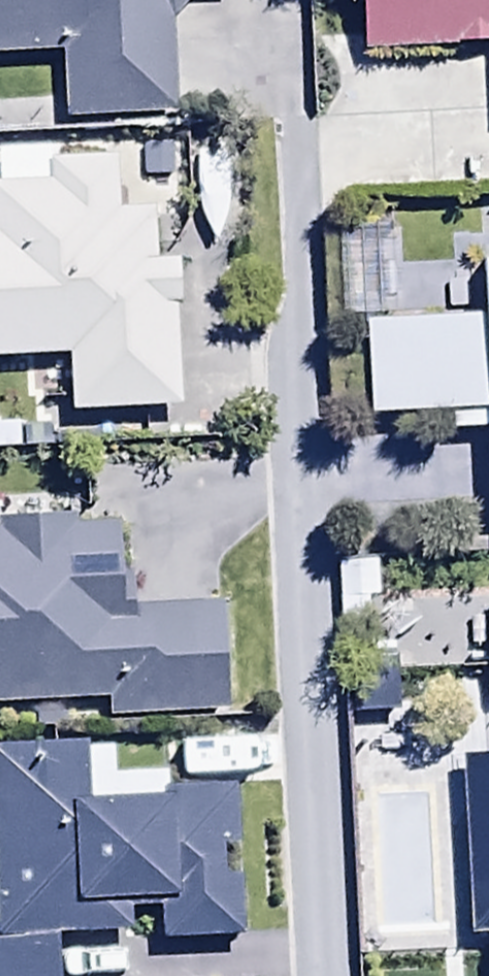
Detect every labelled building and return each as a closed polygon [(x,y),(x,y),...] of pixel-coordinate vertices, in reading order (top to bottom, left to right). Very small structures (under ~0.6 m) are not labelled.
[(57,54),(59,120),(170,116),(166,13),(182,13),(181,0),(0,0),(0,56),(57,54)] [(358,53),(488,48),(488,0),(356,0),(358,53)] [(62,357),(65,416),(172,411),(168,307),(173,307),(171,263),(152,264),(149,203),(140,203),(138,157),(44,161),(45,183),(0,185),(0,359),(62,357)] [(475,261),(488,516),(488,260),(475,261)] [(473,319),(360,322),(363,421),(446,419),(446,434),(476,433),(473,319)] [(103,703),(104,719),(217,715),(213,606),(125,609),(122,519),(0,523),(0,707),(103,703)] [(0,749),(0,975),(52,975),(51,936),(152,932),(153,945),(250,941),(246,843),(236,844),(233,786),(160,789),(159,772),(113,774),(111,744),(0,749)] [(478,770),(479,785),(455,787),(463,940),(484,939),(486,975),(488,975),(488,769),(478,770)]
